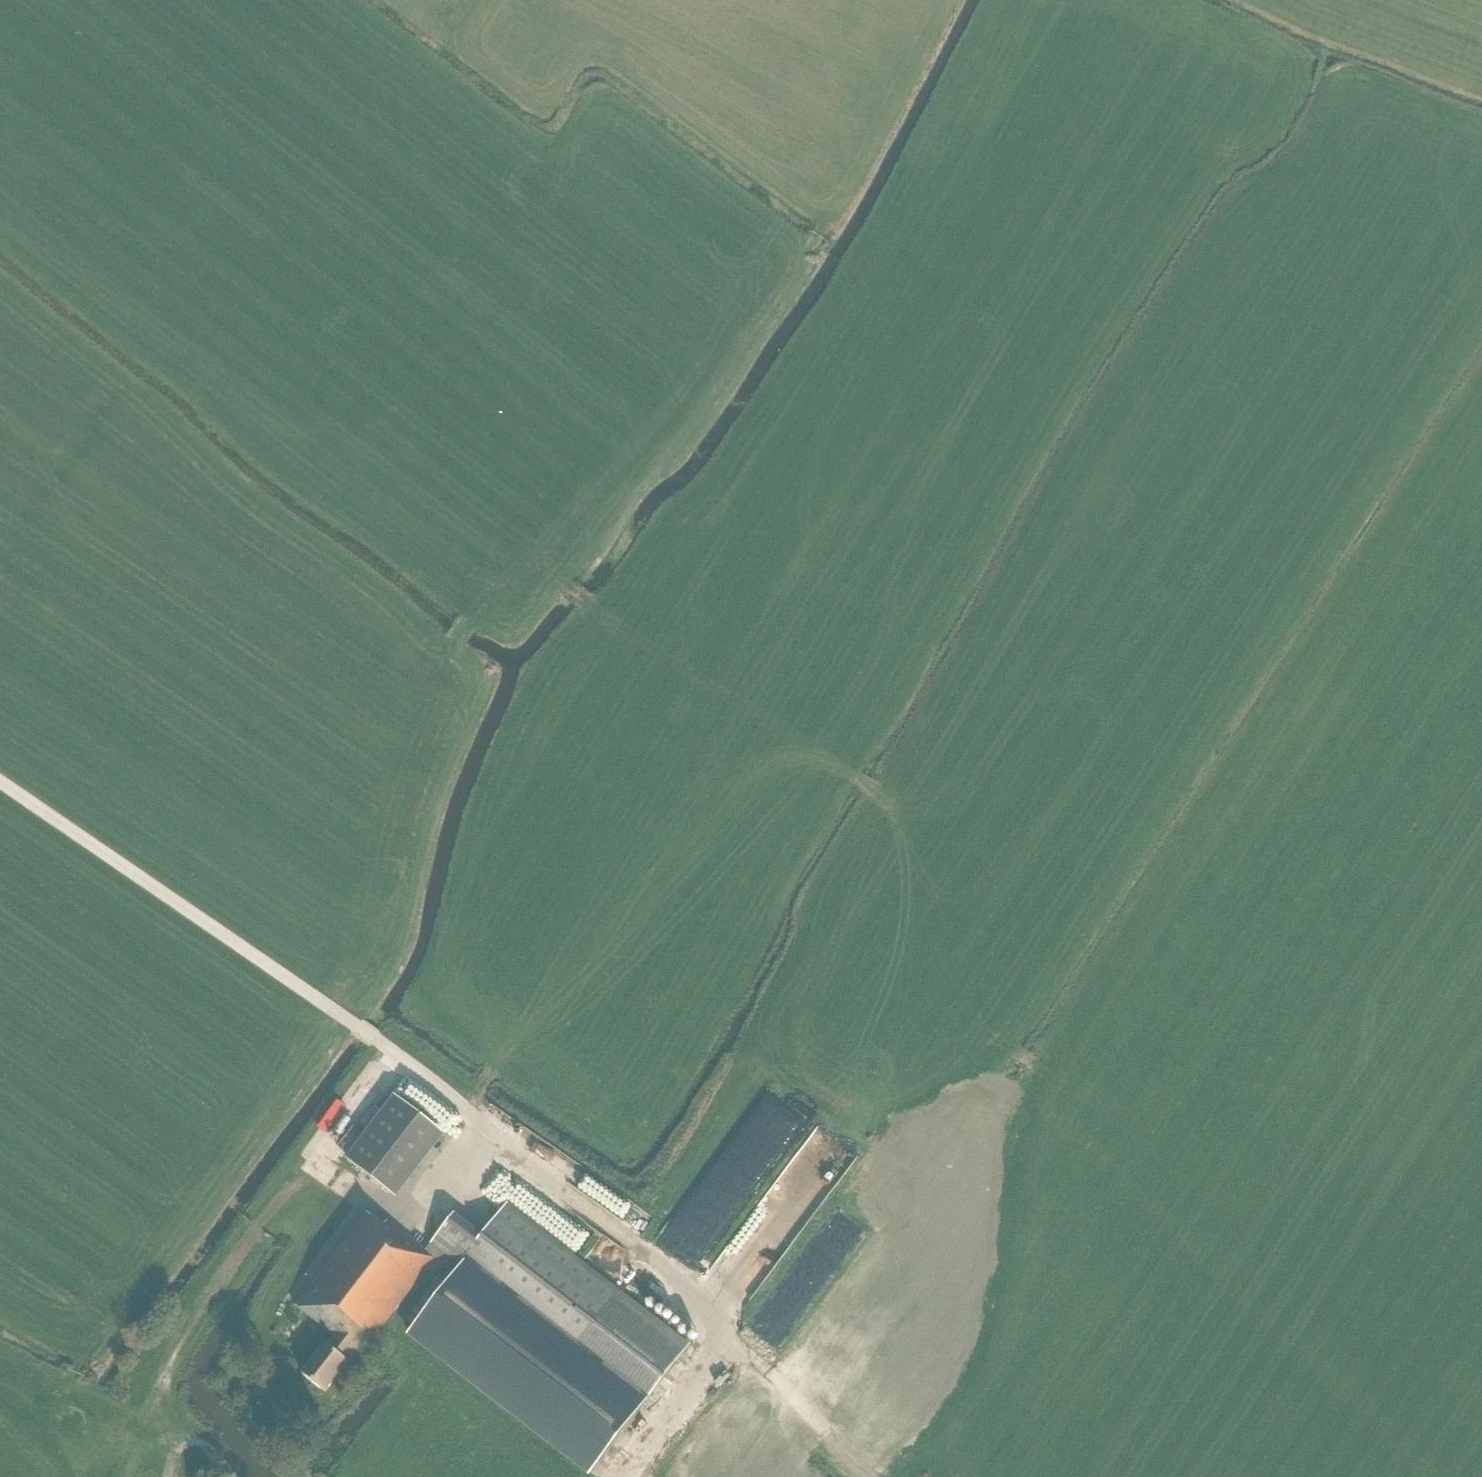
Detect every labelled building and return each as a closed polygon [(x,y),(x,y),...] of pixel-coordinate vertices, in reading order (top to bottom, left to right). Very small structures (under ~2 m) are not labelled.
[(397,1197),(445,1134),(393,1095),(345,1158),(397,1197)] [(454,1213),(423,1251),(386,1222),(383,1226),(367,1214),(295,1307),(333,1337),(326,1346),(325,1346),(302,1376),(324,1394),(363,1344),(367,1347),(429,1266),(436,1272),(441,1268),(451,1276),(405,1335),(588,1475),(689,1344),(506,1202),(482,1233),(454,1213)]
